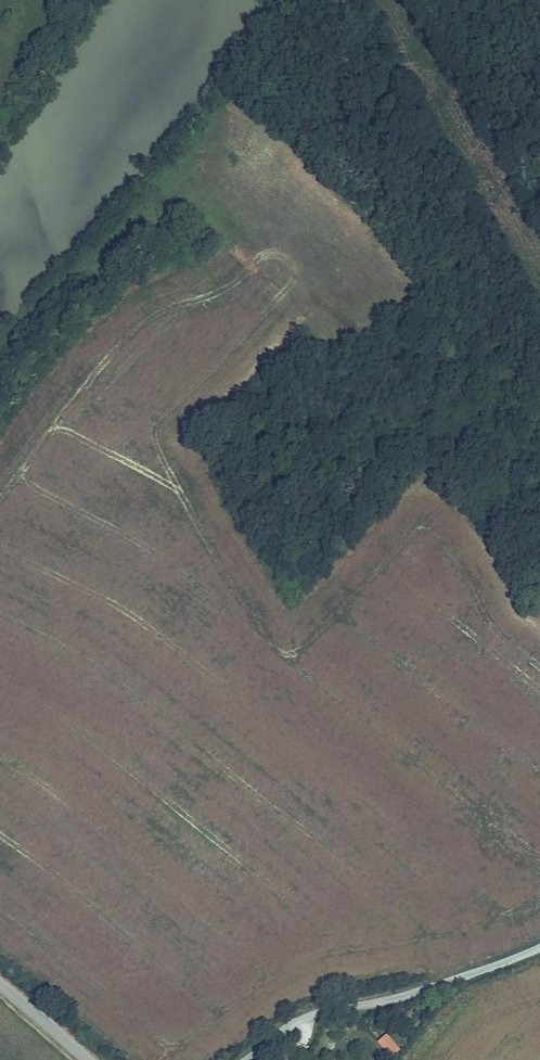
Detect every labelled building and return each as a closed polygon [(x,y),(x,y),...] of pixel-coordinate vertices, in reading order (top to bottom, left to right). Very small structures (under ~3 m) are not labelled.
[(387,1035),(380,1042),(385,1046),(392,1039),(387,1035)]
